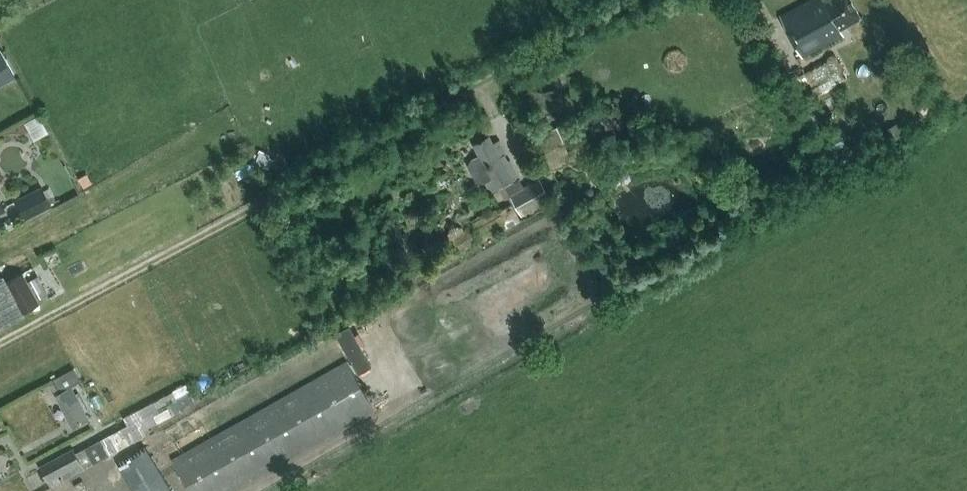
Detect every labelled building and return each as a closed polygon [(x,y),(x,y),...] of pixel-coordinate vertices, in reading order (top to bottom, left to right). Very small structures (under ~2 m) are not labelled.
[(853,0),(811,0),(786,13),(808,55),(845,35),(841,29),(862,18),(853,0)] [(10,63),(0,45),(0,68),(10,63)] [(846,76),(836,57),(807,73),(817,92),(846,76)] [(516,181),(519,179),(510,161),(507,162),(505,157),(507,156),(499,141),(492,144),(489,138),(473,146),(479,157),(473,160),(468,165),(477,181),(484,182),(490,195),(505,187),(509,196),(520,190),(516,181)] [(511,196),(522,216),(552,200),(541,180),(511,196)] [(41,185),(14,199),(24,219),(52,206),(41,185)] [(461,251),(476,242),(469,229),(454,238),(461,251)] [(23,273),(6,282),(12,294),(22,313),(40,303),(50,298),(38,276),(28,282),(23,273)] [(12,294),(6,282),(0,285),(0,300),(12,294)] [(172,460),(190,490),(233,490),(375,410),(347,360),(172,460)] [(75,370),(55,381),(60,390),(70,384),(80,379),(75,370)] [(55,381),(49,384),(55,394),(73,428),(89,419),(70,384),(60,390),(55,381)] [(191,390),(178,396),(182,406),(195,399),(191,390)] [(117,451),(113,444),(115,443),(110,434),(79,451),(88,467),(117,451)] [(40,466),(48,480),(81,462),(74,448),(40,466)] [(146,450),(122,464),(138,490),(171,490),(146,450)]
